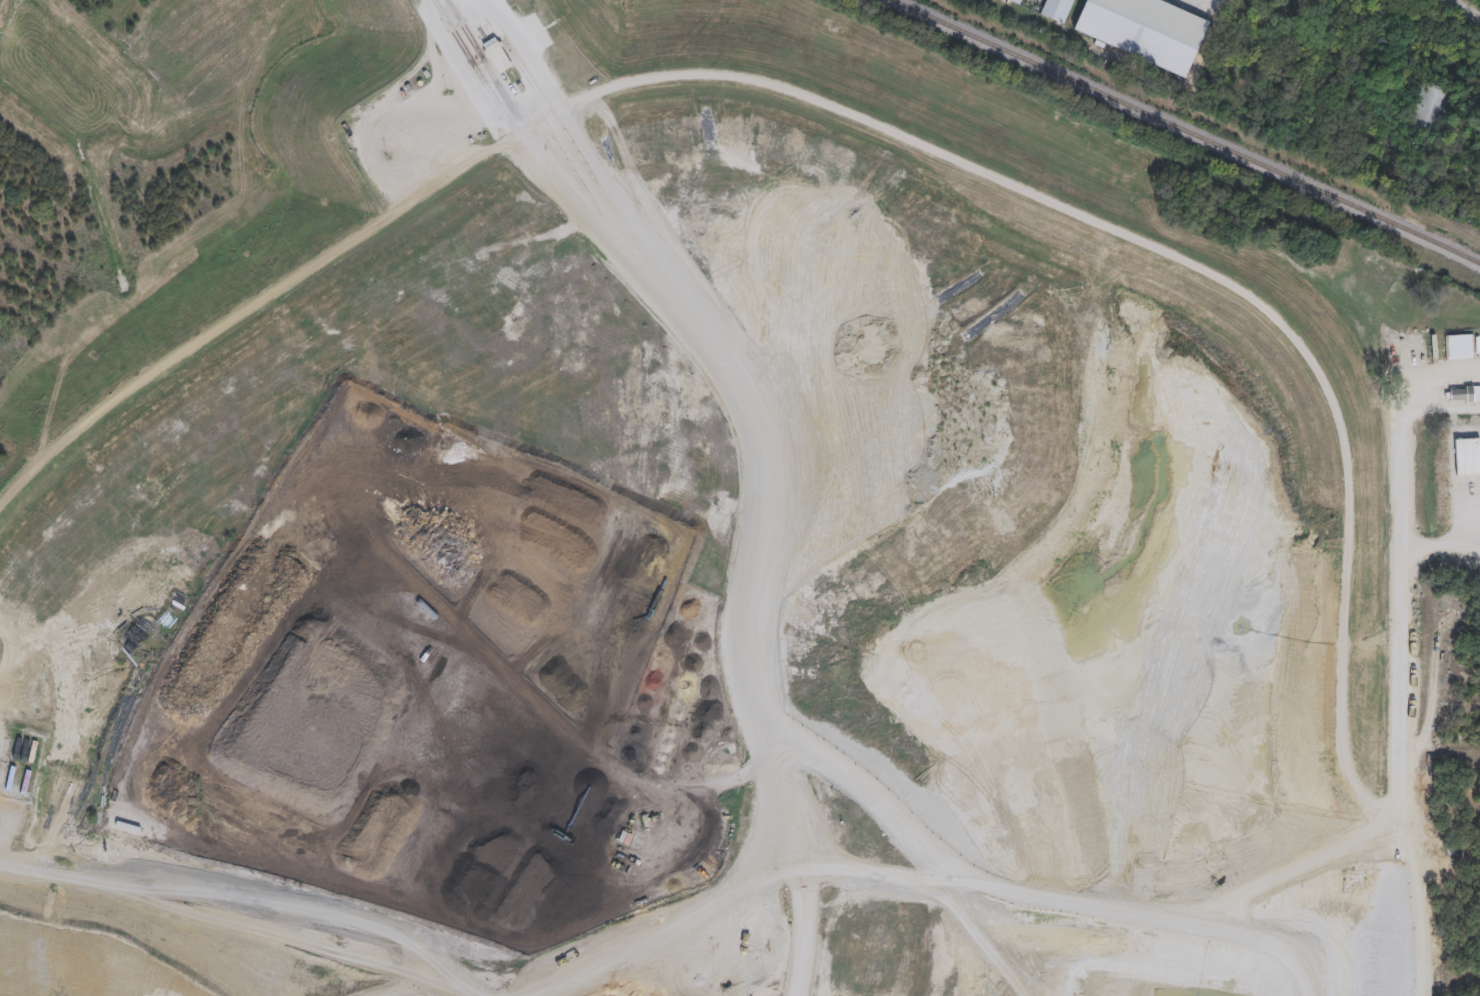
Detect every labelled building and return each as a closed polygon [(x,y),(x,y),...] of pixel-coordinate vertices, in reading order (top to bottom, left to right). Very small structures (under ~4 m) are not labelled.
[(1041,14),(1046,0),(1075,0),(1066,24),(1041,14)] [(1073,30),(1085,0),(1164,0),(1209,18),(1186,76),(1073,30)] [(512,67),(499,75),(485,50),(498,42),(512,67)] [(1409,123),(1422,80),(1452,89),(1439,132),(1409,123)] [(1471,387),(1471,403),(1464,403),(1464,400),(1448,400),(1448,390),(1463,390),(1463,387),(1471,387)]
